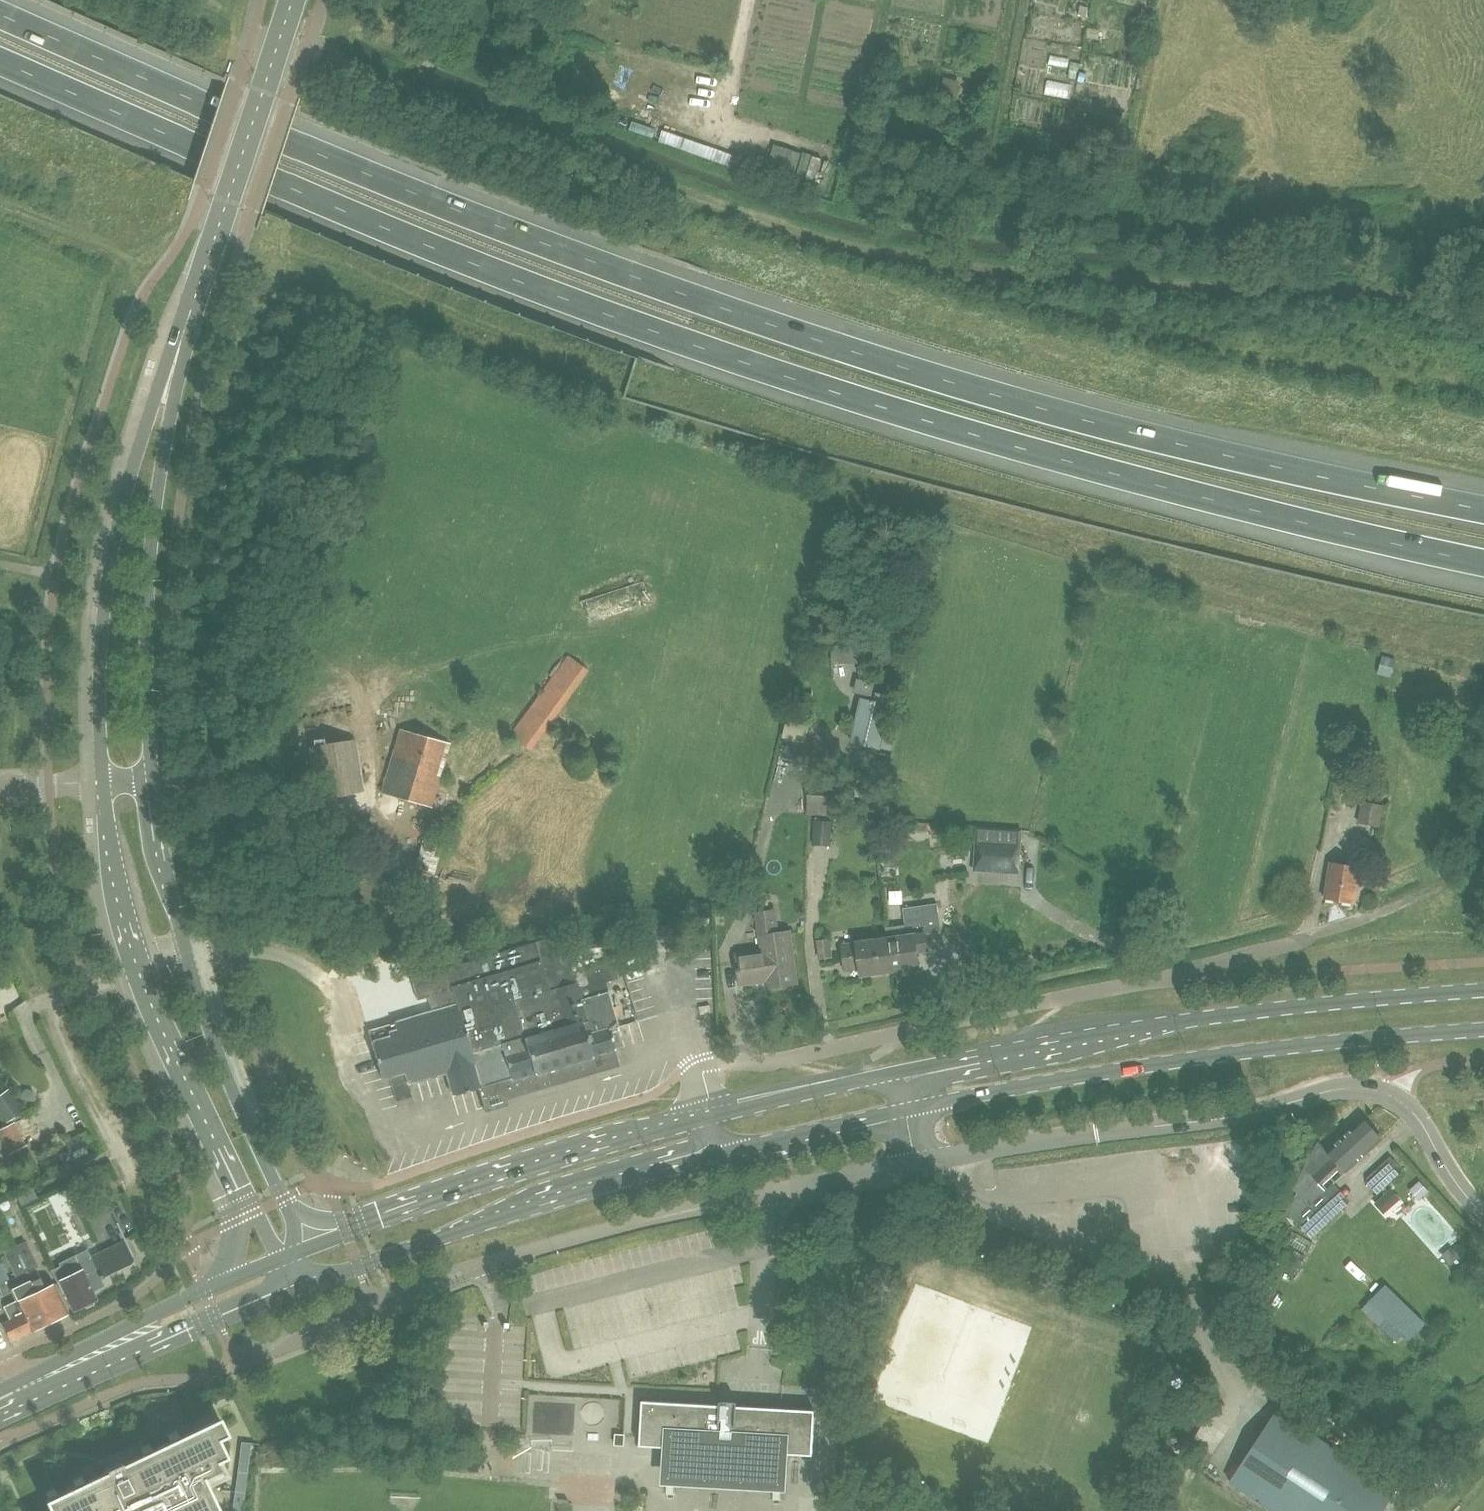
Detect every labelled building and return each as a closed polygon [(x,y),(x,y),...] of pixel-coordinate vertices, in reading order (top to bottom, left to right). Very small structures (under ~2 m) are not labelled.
[(1080,7),(1078,15),(1085,17),(1087,9),(1080,7)] [(1097,40),(1099,31),(1087,29),(1086,39),(1097,40)] [(653,139),(656,130),(633,122),(630,131),(653,139)] [(832,663),(863,663),(862,646),(832,647),(832,663)] [(1381,665),(1394,668),(1396,659),(1384,655),(1381,665)] [(875,682),(857,677),(853,692),(871,696),(875,682)] [(880,748),(892,697),(878,694),(875,703),(862,699),(852,741),(880,748)] [(510,736),(504,743),(511,747),(519,753),(526,758),(530,752),(531,751),(545,731),(524,715),(510,736)] [(400,728),(380,792),(431,808),(451,744),(451,743),(400,728)] [(313,748),(321,797),(369,789),(366,770),(368,770),(367,765),(365,765),(361,740),(313,748)] [(842,789),(810,785),(807,815),(841,817),(842,789)] [(1385,806),(1362,800),(1357,822),(1379,828),(1385,806)] [(831,845),(832,822),(815,822),(815,845),(831,845)] [(975,867),(1018,870),(1021,830),(978,827),(975,867)] [(1324,898),(1356,903),(1362,866),(1331,861),(1324,898)] [(761,899),(770,901),(773,890),(764,887),(761,899)] [(886,927),(888,938),(892,971),(897,970),(898,974),(902,976),(912,974),(915,971),(916,968),(920,967),(918,952),(929,950),(926,934),(942,932),(938,903),(904,908),(906,925),(886,927)] [(791,929),(775,931),(772,908),(756,910),(759,934),(761,948),(736,952),(740,985),(767,982),(768,988),(798,984),(791,929)] [(627,944),(625,932),(581,940),(582,952),(627,944)] [(395,1022),(369,1030),(372,1042),(382,1078),(390,1076),(397,1101),(413,1097),(409,1083),(447,1072),(454,1096),(479,1088),(484,1105),(505,1099),(539,1089),(534,1073),(592,1056),(592,1055),(615,1048),(609,1030),(619,1027),(618,1025),(606,983),(618,980),(613,962),(585,970),(585,973),(575,976),(568,953),(566,946),(563,935),(412,978),(412,981),(418,1001),(429,998),(432,1009),(395,1020),(395,1022)] [(857,943),(842,945),(846,970),(861,968),(862,975),(892,971),(888,938),(857,943)] [(831,939),(817,941),(820,959),(834,957),(831,939)] [(711,1011),(709,1004),(701,1006),(703,1013),(711,1011)] [(7,1089),(0,1094),(0,1120),(3,1124),(22,1111),(7,1089)] [(35,1099),(33,1091),(25,1089),(19,1095),(21,1103),(30,1105),(35,1099)] [(1312,1238),(1326,1225),(1343,1209),(1326,1190),(1346,1171),(1347,1172),(1382,1139),(1363,1119),(1328,1151),(1319,1141),(1293,1188),(1300,1196),(1286,1210),(1295,1220),(1312,1238)] [(0,1129),(0,1137),(8,1154),(24,1147),(13,1123),(0,1129)] [(79,1136),(66,1142),(68,1147),(71,1153),(84,1147),(79,1136)] [(84,1148),(72,1154),(76,1163),(88,1157),(84,1148)] [(1367,1183),(1378,1195),(1401,1175),(1394,1167),(1398,1164),(1391,1157),(1367,1178),(1367,1183)] [(1428,1192),(1419,1182),(1409,1191),(1419,1201),(1428,1192)] [(32,1188),(15,1196),(20,1206),(37,1198),(32,1188)] [(101,1279),(130,1265),(131,1265),(131,1264),(132,1264),(132,1263),(133,1263),(133,1262),(133,1261),(134,1261),(134,1260),(134,1259),(134,1258),(134,1257),(133,1257),(133,1256),(117,1222),(116,1223),(124,1241),(91,1257),(87,1249),(58,1263),(60,1266),(51,1270),(63,1294),(65,1293),(73,1310),(84,1305),(87,1307),(93,1304),(93,1301),(96,1299),(93,1292),(105,1286),(101,1279)] [(14,1247),(9,1236),(0,1241),(0,1244),(14,1273),(21,1286),(12,1290),(18,1301),(8,1306),(13,1318),(3,1323),(11,1340),(34,1329),(35,1330),(43,1326),(42,1325),(49,1321),(14,1247)] [(64,1314),(67,1313),(53,1284),(45,1288),(35,1268),(37,1267),(26,1242),(14,1247),(49,1321),(56,1318),(56,1320),(65,1316),(64,1314)] [(1446,1253),(1446,1260),(1451,1265),(1459,1257),(1451,1249),(1446,1253)] [(1417,1317),(1383,1285),(1361,1310),(1373,1322),(1379,1315),(1400,1334),(1397,1338),(1408,1348),(1426,1329),(1415,1319),(1417,1317)] [(720,1405),(643,1401),(640,1446),(666,1447),(665,1480),(668,1480),(667,1494),(675,1495),(676,1480),(774,1486),(773,1500),(781,1501),(782,1486),(785,1486),(787,1454),(813,1455),(815,1411),(738,1406),(738,1402),(721,1401),(720,1405)] [(1191,1404),(1173,1431),(1190,1441),(1207,1414),(1191,1404)] [(1230,1482),(1275,1510),(1382,1510),(1397,1489),(1277,1410),(1276,1411),(1295,1423),(1249,1493),(1231,1481),(1230,1482)] [(207,1486),(203,1478),(221,1470),(217,1462),(221,1460),(227,1457),(218,1439),(218,1440),(210,1423),(197,1429),(197,1428),(45,1501),(50,1510),(219,1510),(207,1486)] [(620,1434),(616,1434),(615,1445),(625,1446),(626,1434),(624,1434),(620,1434)]
